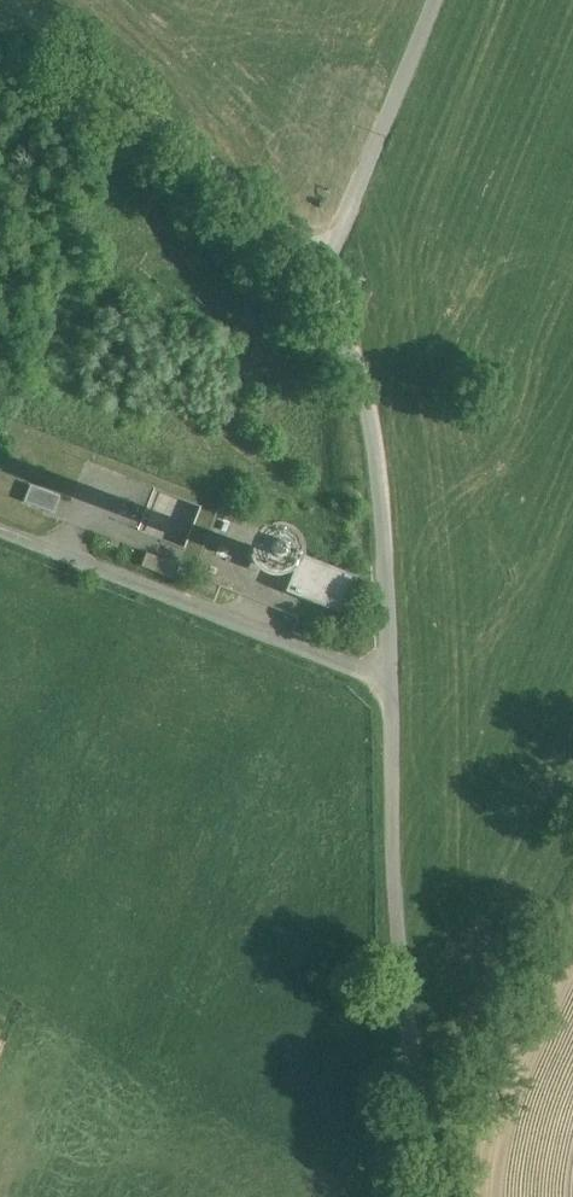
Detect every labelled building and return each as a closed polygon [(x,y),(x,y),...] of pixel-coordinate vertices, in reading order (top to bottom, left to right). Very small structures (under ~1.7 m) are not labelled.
[(40,458),(31,481),(66,495),(75,472),(40,458)] [(25,500),(54,511),(60,495),(31,484),(25,500)] [(202,509),(154,490),(137,531),(186,550),(202,509)] [(235,521),(228,519),(225,529),(231,531),(235,521)] [(178,566),(146,553),(141,567),(173,579),(178,566)] [(296,581),(300,572),(269,560),(269,563),(267,566),(265,568),(296,581)] [(359,586),(302,565),(300,572),(296,581),(288,604),(345,624),(359,586)]
